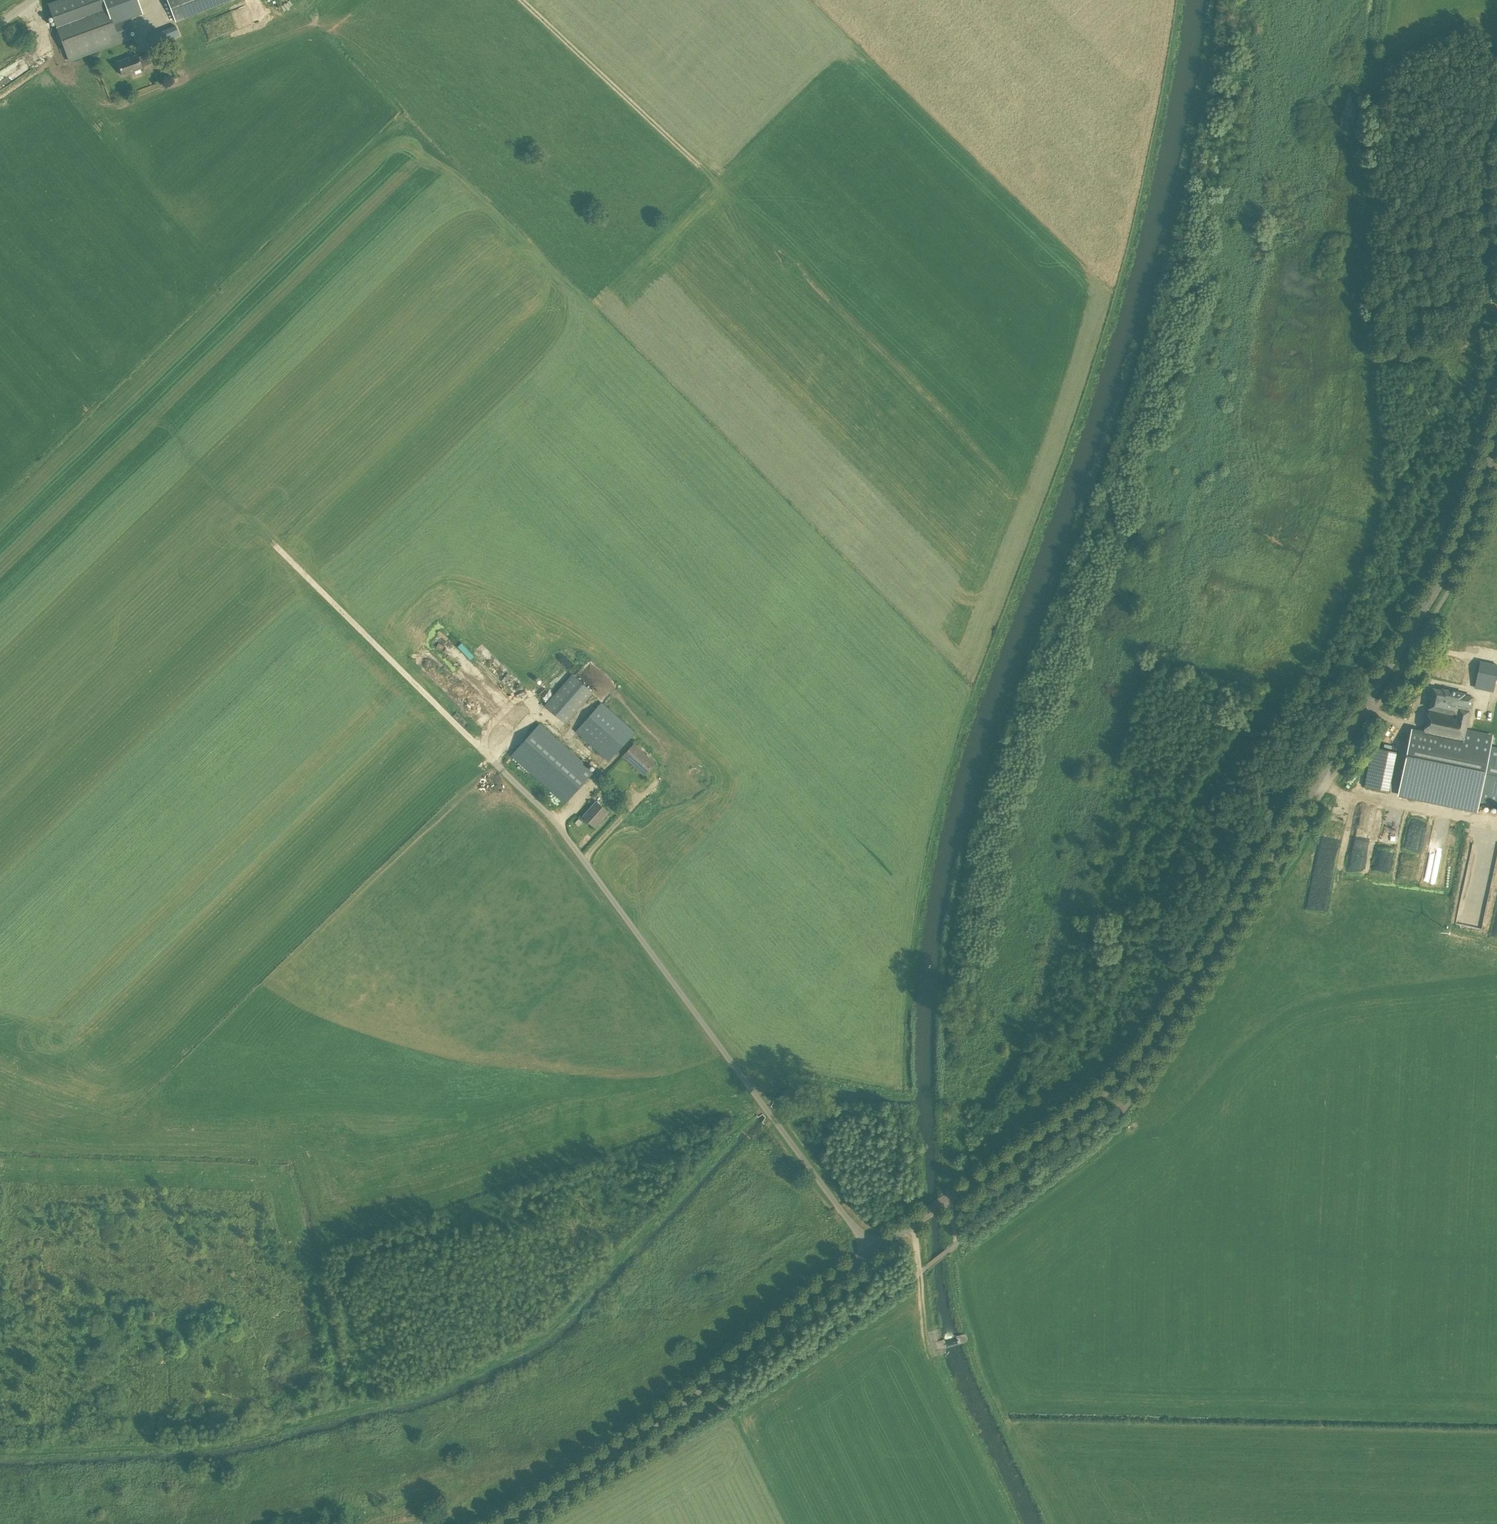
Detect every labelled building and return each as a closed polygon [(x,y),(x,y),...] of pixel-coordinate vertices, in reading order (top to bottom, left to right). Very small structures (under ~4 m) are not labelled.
[(141,10),(137,1),(137,0),(55,0),(47,3),(69,62),(131,38),(123,17),(141,10)] [(178,0),(167,0),(175,22),(185,18),(178,0)] [(185,18),(234,0),(178,0),(185,18)] [(236,12),(216,18),(220,32),(241,26),(236,12)] [(179,36),(175,25),(168,28),(172,38),(179,36)] [(151,63),(148,53),(137,57),(136,55),(117,62),(122,75),(141,68),(141,67),(151,63)] [(51,57),(52,64),(67,61),(65,54),(51,57)] [(16,80),(8,69),(0,75),(0,91),(16,80)] [(590,677),(589,679),(608,687),(616,690),(619,682),(603,675),(606,668),(590,662),(585,675),(590,677)] [(566,724),(594,692),(572,673),(544,705),(566,724)] [(1462,741),(1465,731),(1472,698),(1463,696),(1463,694),(1442,690),(1441,691),(1433,689),(1424,733),(1462,741)] [(609,761),(635,732),(601,702),(575,731),(609,761)] [(493,724),(497,716),(493,713),(488,721),(493,724)] [(565,803),(593,772),(540,723),(511,755),(565,803)] [(1424,733),(1412,730),(1398,794),(1476,810),(1478,800),(1496,804),(1496,747),(1489,746),(1491,737),(1465,731),(1462,741),(1424,733)] [(644,774),(655,763),(634,744),(624,756),(644,774)] [(1388,791),(1396,751),(1372,747),(1364,786),(1388,791)] [(595,826),(608,812),(596,801),(583,816),(595,826)] [(1354,830),(1355,856),(1367,855),(1365,821),(1360,822),(1360,830),(1354,830)]
